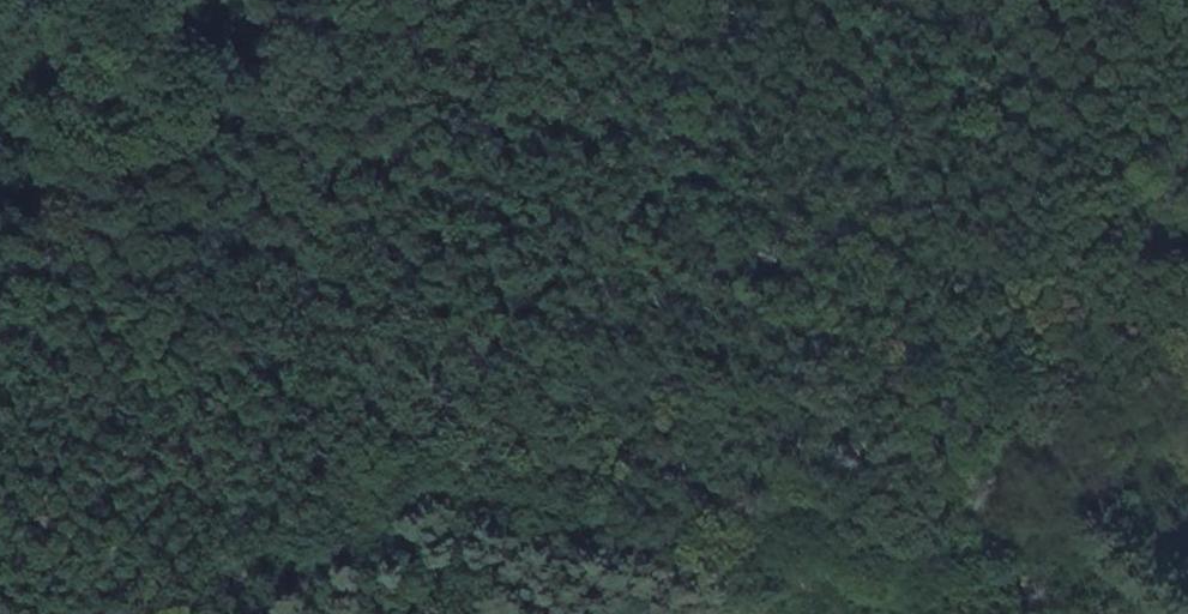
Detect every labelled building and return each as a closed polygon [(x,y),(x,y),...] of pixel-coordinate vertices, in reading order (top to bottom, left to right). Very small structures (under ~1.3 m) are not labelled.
[(744,527),(729,516),(722,526),(737,537),(744,527)]
